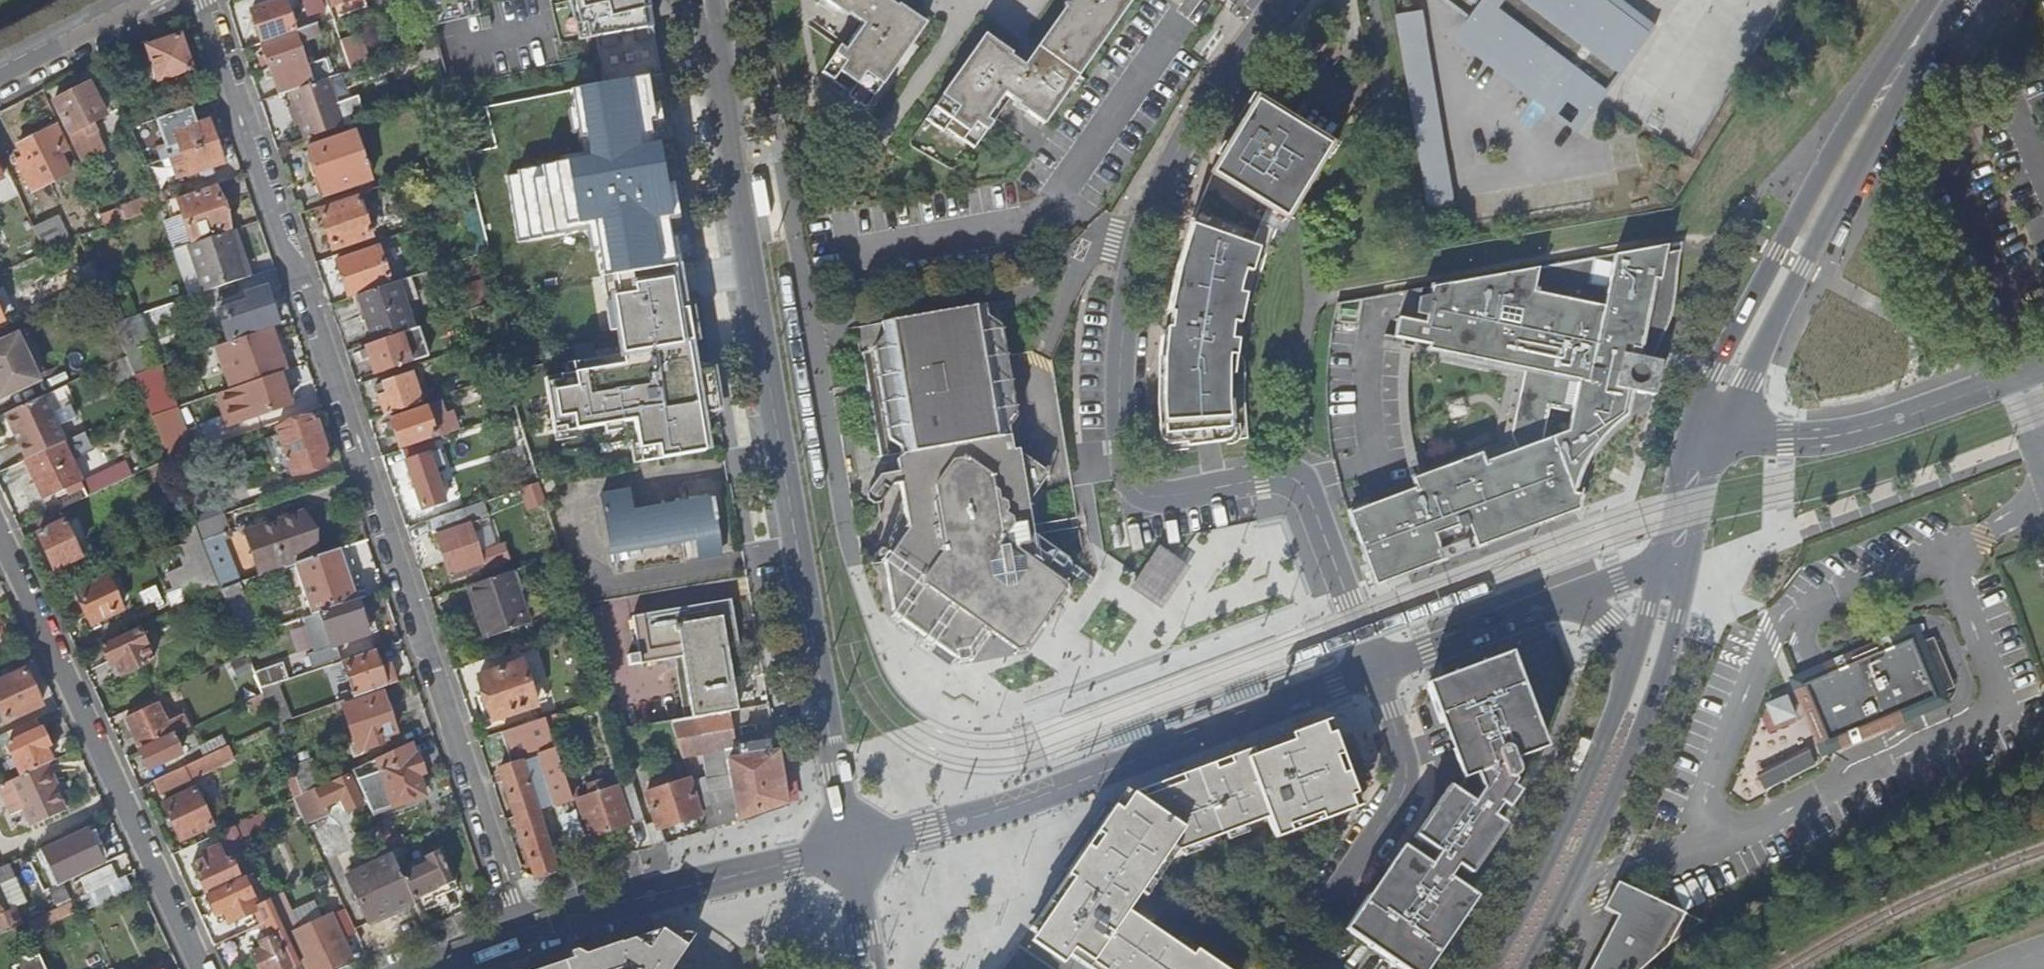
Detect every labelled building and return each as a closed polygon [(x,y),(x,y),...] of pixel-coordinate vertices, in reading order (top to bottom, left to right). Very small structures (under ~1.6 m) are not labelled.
[(296,32),(285,0),(284,0),(251,11),(263,43),(296,32)] [(310,18),(326,13),(321,0),(304,0),(310,18)] [(434,26),(466,18),(463,8),(478,5),(477,0),(427,0),(434,26)] [(649,0),(570,0),(579,40),(597,37),(606,85),(612,83),(640,79),(662,75),(649,0)] [(906,14),(890,3),(892,0),(819,0),(853,24),(857,18),(866,25),(849,48),(843,43),(839,48),(827,65),(854,86),(851,91),(874,107),(933,26),(927,21),(910,9),(906,14)] [(1063,1),(1070,5),(1025,67),(1013,58),(1016,54),(992,37),(930,121),(950,135),(953,130),(983,152),(1001,126),(990,118),(1008,93),(1019,101),(1017,104),(1046,124),(1136,0),(1064,0),(1063,1)] [(1576,132),(1655,25),(1623,0),(1442,0),(1467,19),(1453,38),(1576,132)] [(1429,217),(1455,212),(1434,86),(1426,36),(1422,12),(1396,17),(1429,217)] [(290,93),(313,85),(306,63),(298,43),(319,36),(316,25),(296,32),(263,43),(267,57),(270,63),(281,96),(290,93)] [(180,37),(149,48),(151,55),(135,61),(144,86),(192,70),(180,37)] [(434,42),(410,51),(416,67),(440,58),(434,42)] [(354,43),(343,47),(351,71),(362,68),(354,43)] [(329,79),(336,77),(329,55),(306,63),(313,85),(329,79)] [(123,106),(108,74),(55,104),(67,126),(83,162),(104,151),(95,131),(97,131),(93,122),(123,106)] [(662,75),(640,79),(642,91),(631,93),(635,116),(603,121),(605,134),(670,124),(662,75)] [(344,126),(329,79),(313,85),(290,93),(306,139),(344,126)] [(615,96),(631,93),(642,91),(640,79),(612,83),(615,96)] [(1285,220),(1328,146),(1255,101),(1209,177),(1211,179),(1190,227),(1183,249),(1171,300),(1163,348),(1162,404),(1163,423),(1165,439),(1172,438),(1199,436),(1207,436),(1247,434),(1244,393),(1245,368),(1239,358),(1235,356),(1237,341),(1229,341),(1231,324),(1237,325),(1245,295),(1237,295),(1243,273),(1249,274),(1257,249),(1252,248),(1256,239),(1268,212),(1285,220)] [(183,155),(217,143),(210,121),(192,127),(186,111),(159,120),(169,150),(180,146),(183,155)] [(19,146),(24,156),(28,163),(20,167),(34,192),(79,169),(59,125),(19,146)] [(309,149),(312,158),(310,165),(314,176),(319,179),(324,196),(365,183),(350,135),(309,149)] [(217,143),(183,155),(188,168),(183,170),(185,177),(225,164),(217,143)] [(17,160),(20,167),(28,163),(24,156),(17,160)] [(190,246),(193,245),(192,242),(230,229),(216,188),(178,201),(183,216),(168,221),(178,250),(190,246)] [(124,210),(129,221),(169,207),(162,192),(124,210)] [(358,198),(320,211),(333,251),(371,237),(358,198)] [(107,228),(129,221),(124,210),(103,220),(107,228)] [(60,217),(36,229),(47,252),(71,241),(60,217)] [(232,284),(249,278),(232,232),(193,245),(190,246),(206,293),(208,292),(232,284)] [(1519,450),(1487,462),(1484,453),(1419,478),(1413,481),(1417,491),(1350,514),(1378,583),(1581,510),(1582,506),(1582,495),(1574,494),(1580,477),(1589,458),(1600,441),(1615,425),(1629,415),(1632,392),(1657,395),(1662,362),(1655,361),(1658,351),(1669,329),(1675,310),(1680,264),(1684,243),(1676,245),(1615,256),(1609,288),(1591,285),(1596,260),(1433,292),(1432,297),(1423,300),(1422,293),(1403,297),(1400,313),(1428,317),(1430,308),(1437,310),(1434,326),(1398,320),(1394,340),(1405,342),(1430,347),(1430,351),(1527,370),(1513,435),(1519,450)] [(358,297),(390,286),(377,248),(336,262),(349,300),(358,297)] [(675,265),(612,276),(616,296),(605,297),(610,332),(614,332),(617,346),(598,349),(599,358),(574,363),(575,372),(545,377),(555,442),(578,438),(576,431),(604,427),(605,433),(624,431),(622,422),(633,420),(641,463),(711,451),(705,414),(723,412),(715,368),(696,361),(694,347),(699,341),(694,307),(681,310),(675,265)] [(11,297),(20,317),(86,287),(77,266),(11,297)] [(375,343),(414,330),(397,283),(390,286),(358,297),(375,343)] [(232,284),(208,292),(213,308),(237,300),(232,284)] [(268,288),(246,295),(257,330),(279,323),(268,288)] [(114,324),(126,353),(135,350),(124,321),(114,324)] [(871,365),(888,455),(904,465),(907,475),(893,477),(904,546),(883,574),(893,619),(894,623),(965,671),(989,640),(1018,661),(1068,591),(1037,572),(1028,505),(1047,476),(1015,455),(1010,432),(1017,422),(1000,338),(991,327),(893,345),(871,365)] [(414,330),(375,343),(365,347),(375,375),(424,357),(414,330)] [(0,399),(40,381),(19,336),(0,345),(0,398),(0,399)] [(280,373),(286,371),(274,336),(235,350),(241,369),(229,373),(234,388),(248,384),(280,373)] [(136,377),(135,376),(128,358),(107,368),(115,385),(136,377)] [(151,417),(160,413),(143,373),(135,376),(136,377),(151,417)] [(248,384),(258,415),(290,404),(280,373),(248,384)] [(386,415),(421,403),(411,374),(383,383),(387,393),(379,396),(386,415)] [(232,423),(258,415),(248,384),(234,388),(222,393),(232,423)] [(65,442),(44,397),(6,415),(27,460),(64,443),(65,442)] [(399,449),(450,431),(444,414),(439,402),(389,420),(399,449)] [(174,409),(160,413),(151,417),(168,459),(191,452),(174,409)] [(444,414),(450,431),(456,428),(450,413),(444,414)] [(314,416),(276,429),(292,476),(331,463),(314,416)] [(429,441),(401,450),(421,509),(445,501),(433,467),(443,463),(439,451),(433,453),(429,441)] [(64,443),(27,460),(44,497),(80,480),(64,443)] [(129,460),(96,471),(101,486),(134,475),(129,460)] [(194,526),(224,516),(211,482),(181,492),(194,526)] [(545,503),(538,482),(523,488),(530,507),(545,503)] [(629,490),(602,495),(612,554),(697,539),(699,554),(720,551),(714,519),(718,519),(714,498),(632,511),(629,490)] [(482,502),(427,521),(431,533),(434,531),(436,537),(435,537),(451,580),(483,569),(470,533),(475,530),(473,524),(488,518),(482,502)] [(304,540),(312,537),(303,513),(291,517),(298,536),(304,540)] [(231,532),(224,516),(194,526),(220,590),(240,583),(221,536),(231,532)] [(298,536),(291,517),(247,533),(260,572),(317,551),(312,537),(304,540),(298,536)] [(64,522),(37,535),(54,569),(81,556),(64,522)] [(189,605),(220,590),(194,526),(174,535),(191,579),(180,584),(189,605)] [(1181,558),(1162,545),(1142,574),(1134,585),(1164,606),(1192,565),(1181,558)] [(319,613),(356,600),(350,581),(358,578),(348,547),(295,565),(312,615),(319,613)] [(511,571),(467,586),(485,638),(529,622),(511,571)] [(108,577),(77,591),(92,624),(123,609),(108,577)] [(356,600),(319,613),(331,647),(368,635),(356,600)] [(728,712),(738,710),(727,650),(740,648),(732,600),(632,617),(640,665),(674,660),(685,719),(728,712)] [(138,628),(102,645),(111,664),(115,662),(122,674),(153,660),(138,628)] [(1920,643),(1917,636),(1799,684),(1826,752),(1945,701),(1942,694),(1957,688),(1934,637),(1920,643)] [(356,697),(386,687),(374,651),(343,662),(356,697)] [(1396,968),(1423,968),(1436,949),(1470,900),(1458,892),(1454,888),(1462,876),(1466,880),(1502,828),(1490,820),(1498,809),(1505,813),(1517,796),(1509,790),(1513,785),(1506,765),(1539,753),(1502,656),(1425,684),(1427,688),(1441,725),(1462,781),(1452,796),(1419,848),(1410,859),(1402,854),(1347,936),(1396,968)] [(520,662),(477,677),(491,719),(535,704),(520,662)] [(259,670),(262,683),(290,677),(287,664),(259,670)] [(42,706),(25,670),(0,683),(0,726),(42,706)] [(1436,727),(1441,725),(1427,688),(1422,690),(1436,727)] [(386,703),(382,693),(343,706),(358,752),(394,740),(392,734),(396,732),(393,723),(397,722),(390,701),(386,703)] [(140,752),(171,737),(157,705),(125,720),(140,752)] [(735,747),(728,712),(685,719),(670,722),(681,758),(703,754),(708,777),(688,779),(700,814),(705,831),(786,803),(777,752),(774,733),(766,734),(767,741),(735,747)] [(48,765),(53,762),(46,747),(50,746),(37,719),(4,735),(23,776),(48,765)] [(571,800),(543,719),(501,733),(511,762),(537,753),(555,805),(571,800)] [(671,761),(681,758),(670,722),(659,724),(671,761)] [(1192,954),(1188,960),(1122,916),(1166,851),(1175,857),(1263,823),(1270,843),(1285,837),(1283,832),(1314,820),(1316,826),(1349,813),(1344,800),(1351,798),(1348,791),(1327,736),(1320,739),(1315,726),(1284,738),(1287,745),(1255,757),(1252,750),(1128,797),(1117,815),(1110,810),(1026,934),(1064,961),(1068,955),(1090,968),(1214,968),(1192,954)] [(205,757),(228,747),(223,736),(200,746),(205,757)] [(171,737),(140,752),(149,770),(162,764),(164,768),(172,764),(171,760),(180,756),(171,737)] [(1284,738),(1252,750),(1255,757),(1287,745),(1284,738)] [(1795,771),(1776,739),(1765,745),(1761,738),(1745,747),(1755,764),(1736,774),(1749,797),(1795,771)] [(409,745),(376,760),(394,808),(425,796),(418,776),(425,773),(419,760),(415,757),(409,745)] [(777,752),(786,803),(795,792),(788,750),(777,752)] [(210,769),(205,757),(196,762),(201,773),(210,769)] [(291,768),(301,794),(313,789),(320,785),(310,760),(291,768)] [(189,778),(201,773),(196,762),(184,767),(189,778)] [(536,879),(555,870),(518,762),(498,770),(536,879)] [(56,783),(48,765),(23,776),(11,781),(32,827),(67,811),(54,783),(56,783)] [(184,785),(189,778),(184,767),(155,781),(161,796),(184,785)] [(318,792),(325,807),(341,799),(347,811),(363,804),(351,777),(318,792)] [(661,828),(700,814),(688,779),(665,787),(663,782),(656,785),(658,789),(645,793),(654,822),(645,826),(653,849),(666,844),(661,828)] [(589,838),(644,820),(632,782),(577,801),(589,838)] [(321,807),(313,789),(301,794),(294,798),(301,812),(310,808),(311,812),(321,807)] [(198,798),(196,794),(194,790),(163,805),(181,842),(212,827),(198,798)] [(1410,842),(1419,848),(1452,796),(1444,790),(1410,842)] [(366,800),(373,815),(386,809),(379,794),(366,800)] [(41,847),(59,885),(111,860),(93,822),(41,847)] [(225,860),(218,845),(203,851),(206,857),(193,864),(205,889),(238,874),(230,858),(225,860)] [(398,870),(413,901),(435,891),(438,898),(457,889),(439,850),(398,870)] [(413,902),(413,901),(398,870),(392,855),(347,877),(368,923),(413,902)] [(16,877),(10,865),(0,870),(0,885),(16,877)] [(100,888),(114,882),(116,881),(109,868),(80,882),(86,895),(87,894),(100,888)] [(114,882),(120,894),(131,889),(125,876),(116,881),(114,882)] [(1454,888),(1458,892),(1466,880),(1462,876),(1454,888)] [(15,909),(28,903),(16,877),(0,885),(0,889),(10,912),(15,909)] [(257,926),(263,923),(277,916),(271,904),(259,909),(244,878),(207,896),(215,913),(224,909),(230,923),(251,913),(257,926)] [(106,901),(120,894),(114,882),(100,888),(106,901)] [(1707,924),(1699,921),(1619,886),(1608,911),(1619,915),(1591,968),(1651,968),(1707,924)] [(106,901),(100,888),(87,894),(93,907),(106,901)] [(15,909),(10,912),(0,889),(0,935),(22,926),(15,909)] [(299,965),(277,916),(263,923),(270,939),(258,944),(261,950),(251,955),(257,968),(290,968),(299,965)] [(350,918),(336,925),(342,939),(321,948),(319,943),(314,946),(313,944),(298,951),(307,968),(331,968),(352,959),(347,949),(361,942),(350,918)] [(690,949),(664,931),(551,968),(675,968),(690,949)] [(1347,936),(1344,940),(1387,968),(1396,968),(1347,936)] [(1423,968),(1430,968),(1441,953),(1436,949),(1423,968)]
